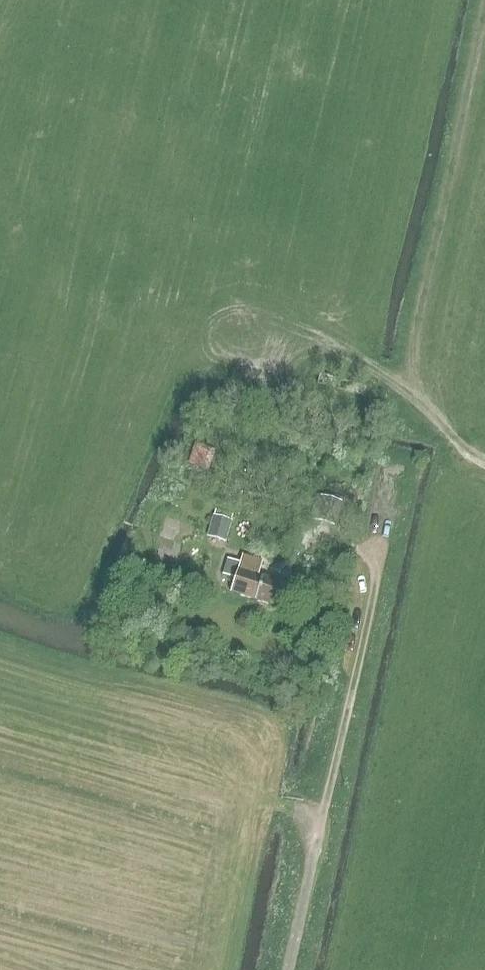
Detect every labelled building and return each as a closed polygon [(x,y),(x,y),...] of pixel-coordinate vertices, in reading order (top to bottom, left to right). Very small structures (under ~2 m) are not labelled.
[(195,447),(188,466),(207,472),(214,453),(195,447)] [(345,503),(317,495),(311,515),(315,516),(314,520),(335,527),(340,511),(342,511),(345,503)] [(206,537),(225,542),(232,520),(230,520),(231,514),(216,510),(214,515),(212,515),(206,537)] [(283,608),(291,578),(259,570),(262,561),(242,555),(240,562),(235,578),(230,592),(283,608)] [(228,559),(223,574),(235,578),(240,562),(228,559)]
